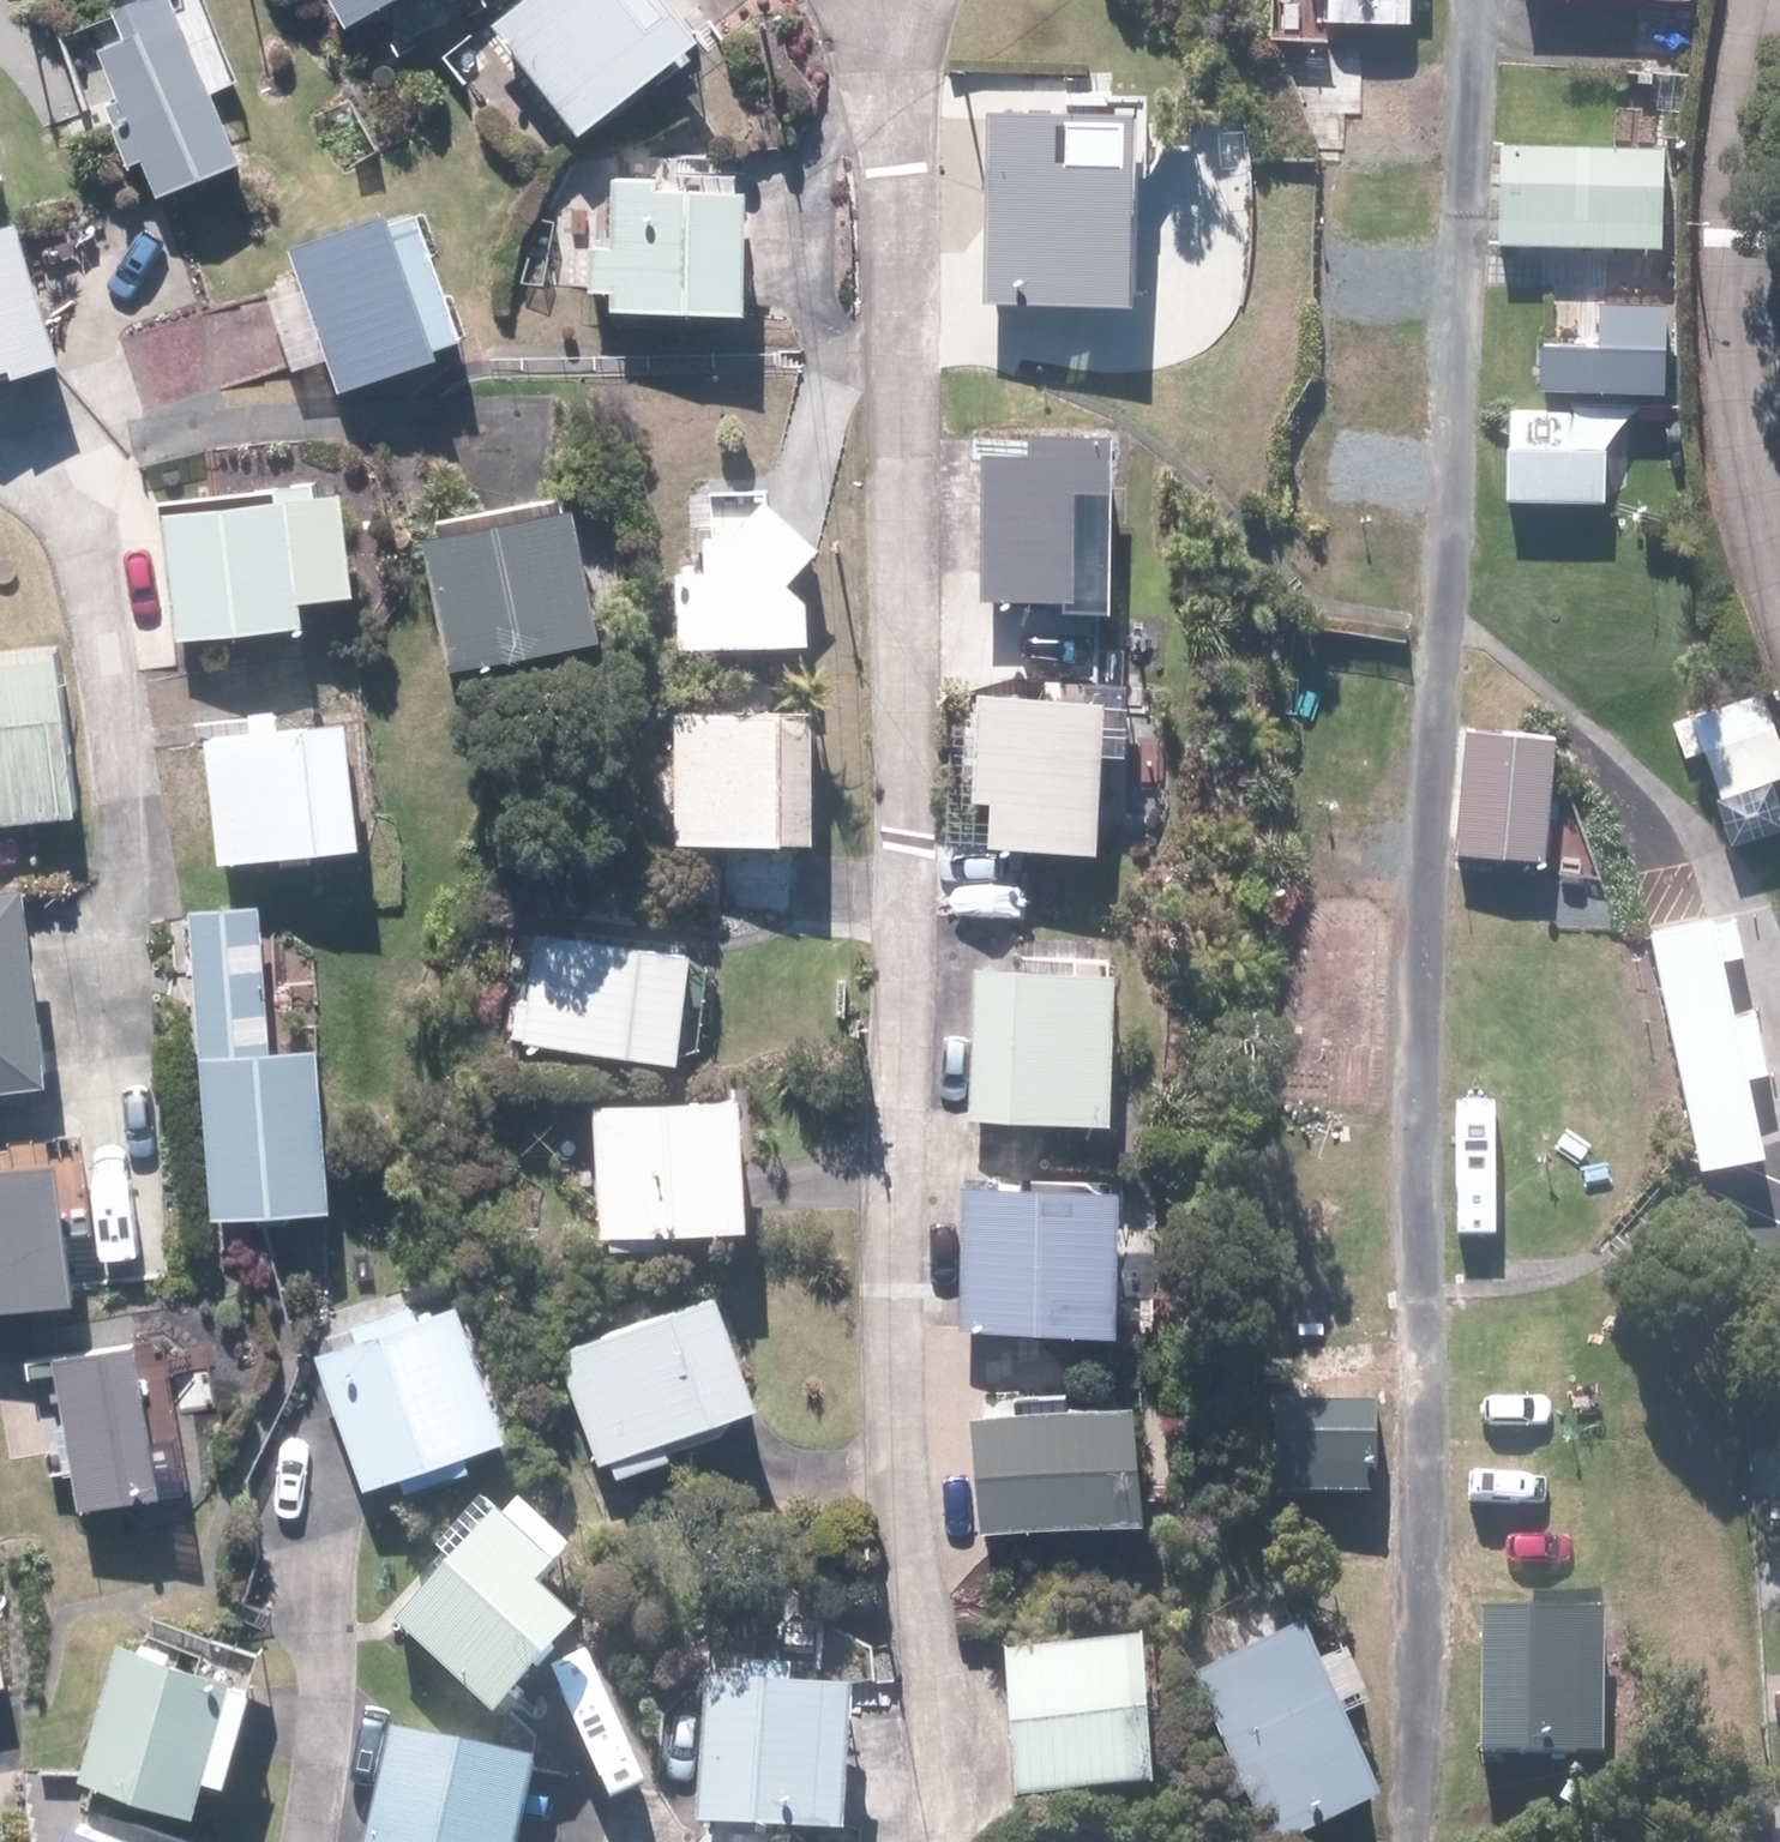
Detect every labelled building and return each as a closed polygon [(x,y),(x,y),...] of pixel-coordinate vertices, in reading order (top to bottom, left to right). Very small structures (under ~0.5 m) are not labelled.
[(355,34),(421,0),(337,0),(355,34)] [(535,52),(600,121),(620,101),(643,123),(736,36),(701,0),(591,0),(535,52)] [(124,105),(111,110),(138,176),(154,169),(171,209),(259,171),(197,25),(106,64),(124,105)] [(1417,153),(1417,71),(1355,72),(1356,111),(1334,111),(1335,153),(1417,153)] [(1003,126),(1002,303),(1138,304),(1139,173),(1099,172),(1099,126),(1003,126)] [(1514,149),(1511,247),(1671,253),(1674,154),(1514,149)] [(598,300),(624,300),(624,320),(759,326),(765,202),(602,197),(598,300)] [(314,284),(302,289),(310,311),(320,307),(355,398),(455,361),(454,358),(482,346),(436,224),(412,234),(405,216),(303,255),(314,284)] [(0,246),(0,388),(29,380),(30,387),(76,375),(39,236),(0,246)] [(1557,397),(1677,400),(1680,312),(1613,311),(1610,353),(1558,352),(1557,397)] [(1565,407),(1506,408),(1507,484),(1594,484),(1593,452),(1566,452),(1565,407)] [(997,463),(993,607),(1108,609),(1109,550),(1128,550),(1129,446),(1045,444),(1045,464),(997,463)] [(229,516),(175,521),(187,646),(314,634),(303,511),(263,515),(262,499),(228,502),(229,516)] [(802,593),(834,559),(782,509),(744,549),(717,550),(718,579),(692,580),(693,615),(687,615),(689,656),(825,653),(823,614),(802,593)] [(597,520),(436,545),(459,673),(618,648),(597,520)] [(0,660),(0,833),(88,825),(70,652),(0,660)] [(1779,770),(1756,694),(1686,715),(1710,791),(1779,770)] [(993,704),(987,807),(1007,809),(1003,853),(1116,861),(1126,712),(993,704)] [(831,719),(687,720),(687,851),(832,850),(831,719)] [(263,725),(264,737),(218,742),(230,873),(341,863),(327,733),(290,736),(289,722),(263,725)] [(1478,736),(1464,856),(1556,867),(1569,746),(1478,736)] [(66,1091),(44,899),(0,904),(0,1099),(66,1091)] [(273,913),(201,919),(225,1228),(344,1220),(332,1054),(283,1059),(273,913)] [(1735,927),(1668,942),(1709,1128),(1777,1113),(1765,1056),(1748,1060),(1732,987),(1747,982),(1735,927)] [(527,1010),(522,1049),(696,1072),(711,964),(548,941),(538,1012),(527,1010)] [(984,976),(977,1124),(1123,1132),(1131,982),(984,976)] [(1462,1072),(1462,1139),(1576,1139),(1576,1073),(1462,1072)] [(677,1243),(765,1240),(760,1106),(607,1113),(613,1260),(679,1258),(677,1243)] [(0,1177),(0,1319),(91,1313),(79,1171),(0,1177)] [(977,1197),(972,1337),(1135,1344),(1140,1204),(977,1197)] [(1467,1204),(1464,1251),(1589,1259),(1592,1212),(1467,1204)] [(737,1307),(571,1360),(606,1471),(624,1465),(630,1484),(683,1467),(678,1450),(774,1419),(737,1307)] [(526,1450),(479,1314),(433,1330),(426,1312),(365,1334),(369,1346),(329,1361),(378,1499),(411,1487),(417,1503),(484,1478),(480,1467),(526,1450)] [(66,1366),(90,1515),(172,1501),(172,1497),(195,1492),(170,1348),(66,1366)] [(1269,1409),(1271,1478),(1372,1475),(1369,1405),(1269,1409)] [(1155,1417),(978,1424),(983,1540),(1160,1534),(1155,1417)] [(1577,1499),(1489,1499),(1488,1545),(1495,1544),(1495,1563),(1525,1564),(1525,1594),(1574,1593),(1574,1547),(1578,1547),(1577,1499)] [(560,1609),(578,1589),(508,1525),(406,1634),(511,1731),(595,1641),(560,1609)] [(1482,1605),(1482,1692),(1564,1692),(1564,1605),(1482,1605)] [(1183,1668),(1262,1841),(1295,1841),(1382,1802),(1297,1615),(1183,1668)] [(1138,1647),(989,1649),(992,1795),(1140,1792),(1138,1647)] [(132,1651),(91,1787),(211,1822),(252,1688),(132,1651)] [(707,1840),(737,1841),(866,1841),(875,1708),(717,1697),(707,1840)] [(377,1841),(538,1841),(555,1782),(405,1741),(377,1841)] [(85,1831),(81,1841),(118,1841),(85,1831)]
